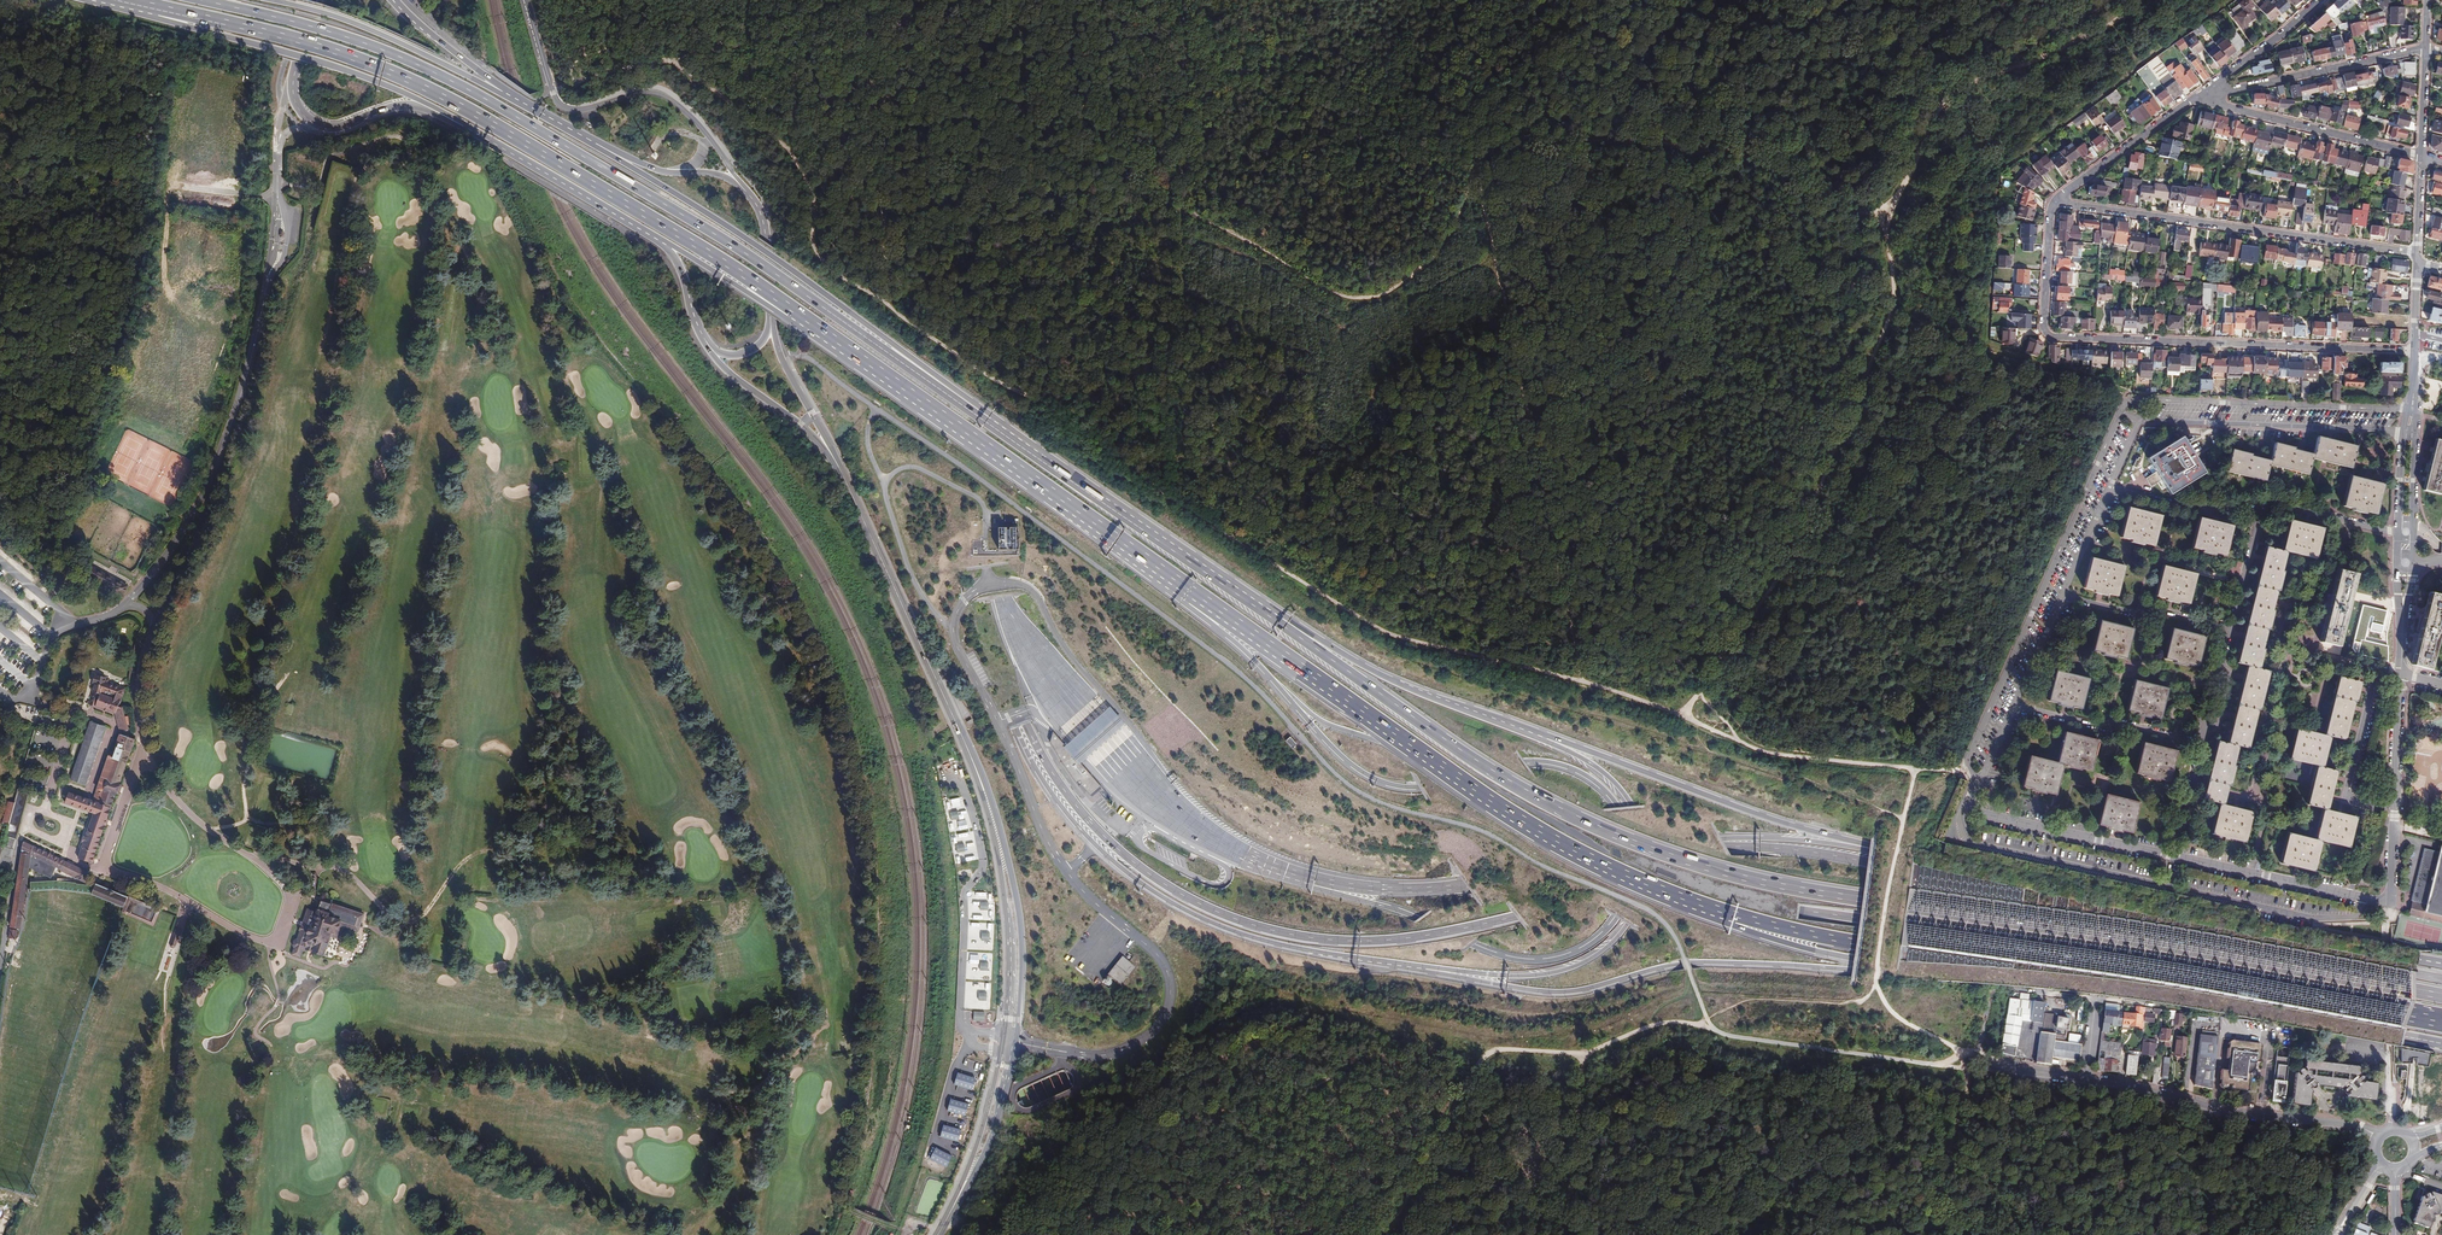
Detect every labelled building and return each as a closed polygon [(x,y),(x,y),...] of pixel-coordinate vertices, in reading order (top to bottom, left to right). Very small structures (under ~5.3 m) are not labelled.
[(2231,18),(2240,30),(2247,25),(2246,24),(2249,21),(2254,17),(2248,8),(2252,6),(2248,0),(2236,0),(2234,1),(2235,2),(2228,7),(2232,13),(2231,14),(2233,17),(2231,18)] [(2332,6),(2339,14),(2342,11),(2348,10),(2354,5),(2349,0),(2338,0),(2335,3),(2335,4),(2334,5),(2334,4),(2333,4),(2334,5),(2333,6),(2332,5),(2332,6)] [(2382,12),(2386,9),(2391,4),(2388,0),(2386,0),(2381,5),(2380,4),(2381,3),(2379,0),(2371,0),(2382,12)] [(2266,1),(2257,9),(2269,23),(2274,18),(2271,14),(2275,10),(2272,7),(2266,1)] [(2272,7),(2275,10),(2278,14),(2279,15),(2286,9),(2279,1),(2278,1),(2272,7)] [(2324,13),(2325,14),(2330,20),(2336,27),(2337,27),(2338,26),(2341,25),(2334,18),(2339,14),(2332,6),(2324,13)] [(2402,9),(2390,9),(2389,27),(2399,27),(2402,27),(2402,9)] [(2382,15),(2382,12),(2365,17),(2368,31),(2373,30),(2373,26),(2384,23),(2382,15)] [(2307,30),(2312,35),(2319,33),(2318,31),(2330,20),(2325,14),(2307,30)] [(2357,33),(2362,32),(2360,23),(2349,26),(2352,37),(2358,36),(2357,33)] [(2373,30),(2368,31),(2369,36),(2378,34),(2377,30),(2385,28),(2385,27),(2384,23),(2373,26),(2373,30)] [(2204,31),(2200,25),(2190,32),(2193,35),(2197,32),(2199,35),(2204,31)] [(2328,30),(2329,33),(2334,32),(2335,36),(2339,36),(2338,31),(2337,27),(2336,27),(2328,30)] [(2402,27),(2399,27),(2399,40),(2410,41),(2410,28),(2402,27)] [(2225,39),(2234,52),(2235,53),(2245,46),(2235,32),(2225,39)] [(2203,49),(2193,36),(2189,40),(2192,44),(2190,46),(2187,48),(2190,53),(2193,56),(2195,59),(2198,57),(2196,54),(2203,49)] [(2310,43),(2308,36),(2303,38),(2300,39),(2302,45),(2310,43)] [(2180,39),(2174,43),(2179,51),(2185,46),(2180,39)] [(2215,46),(2225,59),(2234,52),(2225,39),(2215,46)] [(2347,44),(2342,45),(2345,55),(2353,53),(2350,40),(2346,41),(2347,44)] [(2331,43),(2332,48),(2333,55),(2343,53),(2340,41),(2331,43)] [(2210,49),(2206,53),(2212,62),(2216,68),(2226,61),(2225,59),(2215,46),(2210,50),(2210,49)] [(2289,52),(2290,61),(2303,58),(2300,48),(2288,50),(2289,52)] [(2333,55),(2332,48),(2310,53),(2312,63),(2334,58),(2333,55)] [(2290,61),(2289,52),(2277,55),(2279,67),(2284,66),(2284,65),(2291,63),(2290,61)] [(2155,56),(2145,64),(2157,81),(2168,73),(2164,68),(2155,56)] [(2198,74),(2197,75),(2202,82),(2205,80),(2204,79),(2208,76),(2195,59),(2190,63),(2198,74)] [(2216,68),(2212,62),(2209,65),(2214,72),(2218,69),(2216,68)] [(2168,73),(2175,67),(2172,63),(2164,68),(2168,73)] [(2258,67),(2251,69),(2252,76),(2271,72),(2269,65),(2268,65),(2267,63),(2257,65),(2258,67)] [(2414,64),(2403,63),(2403,75),(2413,76),(2414,64)] [(2145,64),(2135,73),(2161,108),(2171,100),(2163,90),(2157,81),(2145,64)] [(2175,67),(2168,73),(2174,82),(2179,89),(2184,86),(2186,88),(2196,81),(2188,70),(2186,72),(2184,70),(2183,70),(2178,65),(2175,67)] [(2398,66),(2381,70),(2381,71),(2381,72),(2382,74),(2382,77),(2391,79),(2392,76),(2400,74),(2398,66)] [(2355,87),(2371,84),(2375,79),(2376,79),(2375,73),(2371,74),(2370,73),(2368,74),(2366,75),(2366,74),(2353,77),(2355,87)] [(2342,76),(2342,78),(2344,89),(2355,87),(2353,77),(2353,74),(2342,76)] [(2332,91),(2344,89),(2342,78),(2334,80),(2330,81),(2332,91)] [(2196,81),(2186,88),(2187,90),(2197,82),(2196,81)] [(2174,82),(2163,90),(2171,100),(2182,92),(2179,89),(2174,82)] [(2324,84),(2316,86),(2318,93),(2318,94),(2326,92),(2327,95),(2332,94),(2329,82),(2324,83),(2324,84)] [(2401,84),(2397,97),(2408,99),(2409,96),(2410,97),(2413,87),(2401,84)] [(2298,89),(2300,97),(2318,93),(2316,86),(2316,85),(2298,89)] [(2297,86),(2288,88),(2291,99),(2299,97),(2297,86)] [(2120,100),(2114,91),(2103,99),(2110,107),(2120,100)] [(2264,96),(2264,95),(2251,95),(2251,98),(2252,98),(2253,104),(2263,105),(2263,102),(2264,102),(2265,100),(2264,96)] [(2278,99),(2274,98),(2271,97),(2269,97),(2269,95),(2264,96),(2265,100),(2264,102),(2263,107),(2266,108),(2265,108),(2275,111),(2278,99)] [(2149,96),(2139,104),(2140,105),(2149,116),(2158,109),(2149,96)] [(2397,97),(2395,107),(2405,110),(2408,99),(2397,97)] [(2137,124),(2148,117),(2139,105),(2140,105),(2139,104),(2136,99),(2132,101),(2132,104),(2135,108),(2129,113),(2130,114),(2127,116),(2129,119),(2132,117),(2134,120),(2137,124)] [(2283,108),(2279,107),(2278,111),(2289,114),(2291,105),(2286,103),(2285,106),(2283,106),(2283,108)] [(2313,120),(2316,109),(2308,107),(2306,113),(2304,113),(2303,118),(2313,120)] [(2083,114),(2087,119),(2095,130),(2103,124),(2101,121),(2091,108),(2083,114)] [(2316,118),(2329,121),(2331,111),(2318,108),(2316,118)] [(2116,114),(2114,110),(2110,113),(2107,109),(2101,113),(2106,121),(2116,114)] [(2341,113),(2331,111),(2329,121),(2328,124),(2332,125),(2333,123),(2338,124),(2341,113)] [(2196,126),(2211,130),(2211,129),(2214,117),(2199,113),(2196,126)] [(2087,119),(2083,114),(2071,122),(2073,125),(2075,128),(2087,119)] [(2112,135),(2124,126),(2115,115),(2104,124),(2112,135)] [(2409,118),(2399,115),(2396,125),(2405,128),(2406,123),(2408,124),(2409,118)] [(2359,120),(2346,116),(2343,127),(2356,130),(2359,120)] [(2366,121),(2381,125),(2382,120),(2367,116),(2366,121)] [(2226,120),(2214,117),(2211,129),(2215,130),(2215,131),(2217,132),(2218,130),(2223,132),(2226,120)] [(2428,131),(2441,134),(2441,123),(2428,120),(2428,131)] [(2073,125),(2071,122),(2060,131),(2062,133),(2073,125)] [(2237,124),(2231,122),(2228,136),(2237,139),(2240,127),(2237,126),(2237,124)] [(2175,138),(2187,141),(2191,127),(2179,124),(2177,129),(2173,128),(2171,136),(2175,137),(2175,138)] [(2392,128),(2392,127),(2387,126),(2385,134),(2390,135),(2389,137),(2391,137),(2392,139),(2395,140),(2396,139),(2397,139),(2397,138),(2403,139),(2406,131),(2400,129),(2400,130),(2392,128)] [(2249,131),(2246,130),(2242,129),(2239,140),(2252,144),(2255,132),(2255,130),(2250,129),(2249,131)] [(2251,151),(2258,153),(2259,149),(2267,151),(2268,149),(2271,136),(2255,132),(2252,144),(2251,151)] [(2272,133),(2271,136),(2268,149),(2281,152),(2283,147),(2286,136),(2272,133)] [(2100,137),(2107,146),(2110,144),(2104,135),(2100,137)] [(2441,152),(2441,138),(2431,135),(2430,143),(2430,149),(2437,150),(2441,152)] [(2286,136),(2283,147),(2298,151),(2300,142),(2300,140),(2286,136)] [(2107,146),(2100,137),(2092,144),(2098,153),(2107,146)] [(2179,143),(2162,139),(2157,156),(2175,160),(2179,143)] [(2296,157),(2310,161),(2314,147),(2307,145),(2305,145),(2305,143),(2300,142),(2298,151),(2296,157)] [(2320,144),(2315,143),(2312,159),(2321,162),(2323,156),(2323,155),(2320,155),(2322,148),(2320,148),(2320,144)] [(2066,164),(2078,155),(2070,144),(2058,153),(2060,155),(2066,164)] [(2323,156),(2321,162),(2333,165),(2333,164),(2336,152),(2336,151),(2331,150),(2332,147),(2326,145),(2323,156)] [(2079,157),(2085,164),(2096,156),(2090,148),(2079,156),(2079,157)] [(2336,152),(2333,164),(2344,167),(2348,154),(2344,153),(2344,154),(2336,152)] [(2354,153),(2348,152),(2348,154),(2344,167),(2344,168),(2358,172),(2362,157),(2354,155),(2354,153)] [(2144,155),(2134,153),(2133,157),(2130,157),(2128,169),(2135,171),(2135,167),(2137,167),(2137,165),(2136,165),(2136,162),(2137,158),(2143,159),(2144,155)] [(2049,161),(2053,167),(2061,177),(2065,174),(2064,173),(2070,169),(2067,165),(2066,164),(2060,155),(2054,160),(2053,158),(2049,161)] [(2066,164),(2067,165),(2079,157),(2079,156),(2078,155),(2066,164)] [(2049,161),(2045,157),(2033,166),(2038,174),(2039,173),(2042,176),(2053,167),(2049,161)] [(2372,161),(2365,159),(2363,168),(2375,171),(2376,167),(2377,160),(2372,159),(2372,161)] [(2378,159),(2377,160),(2376,167),(2382,169),(2384,160),(2378,159)] [(2397,172),(2400,173),(2411,176),(2411,165),(2410,163),(2399,160),(2396,170),(2398,170),(2397,172)] [(2201,173),(2202,166),(2190,164),(2190,166),(2189,166),(2188,174),(2192,174),(2192,171),(2201,173)] [(2263,177),(2264,177),(2274,179),(2275,173),(2262,170),(2260,177),(2263,177)] [(2040,179),(2030,171),(2020,183),(2021,184),(2019,186),(2020,186),(2024,188),(2024,187),(2030,191),(2040,179)] [(2440,184),(2441,185),(2441,174),(2433,172),(2431,179),(2441,181),(2440,184)] [(2124,179),(2122,190),(2138,192),(2139,187),(2140,181),(2124,179)] [(2383,185),(2374,182),(2371,195),(2380,197),(2381,194),(2378,193),(2377,193),(2377,190),(2379,191),(2382,191),(2383,185)] [(2358,186),(2356,194),(2364,196),(2368,196),(2370,188),(2367,187),(2368,184),(2362,183),(2361,186),(2358,186)] [(2440,184),(2434,183),(2431,194),(2441,197),(2441,195),(2441,185),(2440,184)] [(2157,196),(2168,198),(2169,189),(2170,186),(2153,184),(2153,189),(2151,198),(2157,198),(2157,196)] [(2294,201),(2292,201),(2291,205),(2303,208),(2303,203),(2305,186),(2296,184),(2294,201)] [(2312,186),(2306,185),(2304,200),(2308,201),(2309,192),(2314,193),(2315,187),(2312,186)] [(2019,205),(2033,209),(2034,204),(2030,202),(2032,193),(2030,191),(2024,188),(2020,186),(2017,191),(2013,203),(2018,205),(2019,205)] [(2089,196),(2104,198),(2106,188),(2100,187),(2092,186),(2090,188),(2089,196)] [(2139,187),(2138,192),(2137,199),(2151,201),(2151,198),(2153,189),(2139,187)] [(2391,187),(2388,200),(2400,202),(2403,203),(2404,195),(2406,195),(2407,191),(2391,187)] [(2197,206),(2200,190),(2200,189),(2193,188),(2193,190),(2185,189),(2184,191),(2183,203),(2197,206)] [(2168,200),(2168,201),(2183,203),(2184,191),(2169,189),(2168,198),(2168,200)] [(2122,190),(2120,190),(2119,200),(2121,200),(2121,201),(2126,202),(2126,203),(2137,204),(2137,199),(2138,192),(2122,190)] [(2204,191),(2200,190),(2197,206),(2197,208),(2203,209),(2203,207),(2206,208),(2206,207),(2212,208),(2214,198),(2215,192),(2213,192),(2204,191)] [(2259,211),(2261,197),(2244,195),(2244,201),(2243,207),(2243,208),(2259,211)] [(2212,210),(2212,211),(2227,213),(2228,200),(2214,198),(2212,208),(2212,210)] [(2244,201),(2229,199),(2228,200),(2227,213),(2226,216),(2237,218),(2239,207),(2243,207),(2244,201)] [(2385,214),(2388,214),(2400,216),(2401,216),(2403,203),(2400,202),(2388,200),(2387,200),(2385,214)] [(2360,212),(2356,211),(2351,211),(2350,217),(2349,225),(2355,226),(2355,224),(2364,226),(2364,225),(2366,211),(2367,205),(2361,204),(2361,206),(2360,212)] [(2033,209),(2019,205),(2016,217),(2031,221),(2034,210),(2033,209)] [(2274,218),(2276,207),(2264,205),(2263,217),(2274,218)] [(2336,212),(2324,211),(2322,223),(2325,223),(2327,223),(2327,225),(2334,226),(2335,215),(2336,212)] [(2310,229),(2315,230),(2320,230),(2321,225),(2317,225),(2318,222),(2315,222),(2315,219),(2314,219),(2314,212),(2312,212),(2310,221),(2312,221),(2310,229)] [(2400,216),(2388,214),(2387,224),(2399,226),(2400,216)] [(2350,217),(2335,215),(2334,226),(2333,233),(2345,235),(2346,232),(2347,225),(2349,225),(2350,217)] [(2060,217),(2060,232),(2077,233),(2078,230),(2071,229),(2071,218),(2060,217)] [(2434,229),(2441,231),(2441,219),(2436,218),(2433,229),(2434,229)] [(2079,219),(2078,227),(2096,230),(2097,223),(2084,221),(2084,219),(2079,219)] [(2114,234),(2113,246),(2118,246),(2126,247),(2126,242),(2127,236),(2126,236),(2128,225),(2116,224),(2115,234),(2114,234)] [(2032,225),(2022,225),(2021,239),(2038,240),(2038,231),(2036,230),(2036,229),(2032,228),(2032,225)] [(2106,225),(2101,225),(2100,234),(2100,238),(2107,239),(2106,243),(2113,246),(2114,234),(2115,226),(2110,225),(2110,226),(2106,226),(2106,225)] [(2382,228),(2370,226),(2369,235),(2381,237),(2382,228)] [(2176,227),(2175,231),(2174,242),(2172,252),(2177,252),(2179,242),(2187,243),(2188,233),(2179,232),(2180,228),(2176,227)] [(2407,242),(2409,232),(2389,229),(2388,235),(2393,236),(2399,237),(2398,240),(2407,242)] [(2434,229),(2432,234),(2433,235),(2432,239),(2441,241),(2441,239),(2441,231),(2434,229)] [(2077,233),(2060,232),(2059,232),(2058,241),(2068,241),(2069,236),(2077,236),(2077,238),(2079,238),(2079,233),(2077,233)] [(2134,236),(2129,235),(2126,253),(2141,255),(2141,252),(2143,239),(2134,238),(2134,236)] [(2143,239),(2141,252),(2157,254),(2158,241),(2143,239)] [(2229,239),(2228,245),(2227,256),(2238,258),(2240,244),(2238,244),(2238,240),(2229,239)] [(2036,260),(2038,241),(2028,240),(2028,251),(2031,251),(2030,260),(2036,260)] [(2076,250),(2076,243),(2065,243),(2065,248),(2063,248),(2063,252),(2064,252),(2064,258),(2070,258),(2071,256),(2075,256),(2075,250),(2076,250)] [(2227,256),(2228,245),(2216,243),(2216,246),(2214,257),(2226,259),(2227,256)] [(2214,257),(2216,246),(2200,244),(2199,257),(2214,259),(2214,257)] [(2258,246),(2240,244),(2238,258),(2238,261),(2244,262),(2256,264),(2258,246)] [(2264,259),(2275,260),(2276,249),(2276,248),(2265,246),(2264,259)] [(2296,248),(2295,255),(2295,260),(2301,261),(2301,260),(2307,261),(2307,256),(2302,255),(2302,249),(2296,248)] [(2295,255),(2290,254),(2288,254),(2285,251),(2276,249),(2275,260),(2274,261),(2286,263),(2288,264),(2294,265),(2295,260),(2295,255)] [(2308,252),(2307,256),(2307,261),(2306,268),(2321,270),(2322,255),(2317,255),(2313,254),(2313,253),(2308,252)] [(2165,255),(2157,254),(2153,280),(2155,280),(2159,280),(2162,280),(2163,280),(2164,280),(2165,281),(2166,281),(2168,281),(2169,277),(2165,277),(2165,279),(2157,279),(2158,274),(2162,275),(2163,268),(2164,268),(2166,260),(2164,259),(2165,255)] [(2354,255),(2346,254),(2344,264),(2353,265),(2354,255)] [(2344,256),(2334,255),(2333,264),(2342,265),(2344,256)] [(2365,256),(2358,255),(2356,267),(2364,268),(2365,256)] [(1997,257),(1996,268),(2008,269),(2009,258),(1997,257)] [(2392,259),(2390,270),(2406,273),(2407,261),(2392,259)] [(2069,261),(2058,260),(2058,267),(2056,266),(2055,271),(2068,272),(2068,268),(2072,268),(2072,264),(2069,264),(2069,261)] [(2193,264),(2186,263),(2184,278),(2184,279),(2191,280),(2193,264)] [(2370,269),(2369,283),(2376,284),(2384,285),(2385,280),(2383,279),(2384,271),(2378,270),(2374,269),(2370,269)] [(2015,285),(2027,286),(2028,270),(2016,270),(2015,285)] [(2074,273),(2059,272),(2058,284),(2060,284),(2060,288),(2073,288),(2074,273)] [(2441,284),(2441,280),(2428,277),(2426,286),(2440,290),(2441,284)] [(2139,282),(2139,286),(2154,287),(2154,285),(2155,280),(2153,280),(2139,278),(2139,282)] [(2261,281),(2260,289),(2267,290),(2269,290),(2270,284),(2266,283),(2266,281),(2261,281)] [(2399,296),(2393,295),(2389,294),(2390,286),(2384,285),(2376,284),(2369,283),(2365,283),(2365,290),(2376,291),(2375,299),(2376,299),(2388,300),(2399,301),(2399,296)] [(2183,284),(2172,284),(2171,290),(2175,290),(2175,292),(2178,292),(2178,291),(2183,291),(2183,284)] [(2201,284),(2200,299),(2200,314),(2199,327),(2206,327),(2207,325),(2210,325),(2210,317),(2204,316),(2204,315),(2204,313),(2208,313),(2208,311),(2206,311),(2206,304),(2209,304),(2209,291),(2208,291),(2208,284),(2201,284)] [(2014,285),(2013,297),(2027,298),(2028,286),(2027,286),(2015,285),(2014,285)] [(2216,285),(2216,293),(2234,295),(2234,287),(2223,286),(2216,285)] [(2067,301),(2067,297),(2068,293),(2068,289),(2057,288),(2056,300),(2067,301)] [(2103,290),(2096,290),(2096,293),(2096,299),(2096,302),(2103,302),(2103,299),(2110,300),(2110,288),(2103,288),(2103,290)] [(2441,294),(2441,295),(2428,292),(2426,298),(2435,300),(2434,303),(2439,305),(2439,306),(2441,307),(2441,294)] [(1990,313),(1995,313),(2006,314),(2007,304),(2009,304),(2009,299),(1991,298),(1990,313)] [(2200,299),(2186,299),(2185,312),(2193,313),(2193,314),(2200,314),(2200,299)] [(2388,300),(2376,299),(2375,314),(2377,314),(2383,314),(2387,315),(2388,300)] [(2054,304),(2053,317),(2060,318),(2064,318),(2065,305),(2054,304)] [(2138,308),(2138,318),(2137,325),(2153,326),(2153,315),(2153,309),(2138,308)] [(2428,321),(2441,324),(2441,312),(2431,309),(2428,321)] [(2123,311),(2109,310),(2109,325),(2122,325),(2123,317),(2123,311)] [(2122,325),(2122,327),(2137,328),(2137,325),(2138,318),(2132,318),(2132,312),(2127,311),(2126,318),(2123,317),(2122,325)] [(2244,315),(2244,319),(2245,319),(2244,330),(2249,330),(2254,330),(2255,319),(2256,319),(2256,313),(2256,312),(2244,311),(2244,315)] [(2017,328),(2030,329),(2031,313),(2010,312),(2010,321),(2017,321),(2017,328)] [(2221,334),(2232,335),(2233,329),(2233,322),(2233,315),(2233,312),(2224,312),(2224,324),(2222,324),(2221,334)] [(2256,313),(2256,319),(2255,332),(2266,332),(2266,330),(2266,318),(2266,314),(2256,313)] [(2336,314),(2335,323),(2335,332),(2350,332),(2350,327),(2351,322),(2351,315),(2336,314)] [(2388,316),(2388,315),(2387,315),(2383,314),(2383,318),(2388,318),(2388,321),(2395,321),(2395,325),(2401,325),(2402,317),(2388,316)] [(2162,315),(2153,315),(2153,326),(2153,330),(2157,330),(2157,326),(2162,327),(2162,315)] [(2244,315),(2233,315),(2233,322),(2233,329),(2243,330),(2244,319),(2244,315)] [(2281,316),(2281,319),(2281,332),(2280,336),(2291,336),(2292,316),(2281,316)] [(2074,318),(2065,318),(2064,318),(2060,318),(2059,328),(2070,329),(2071,323),(2074,323),(2074,318)] [(2180,318),(2167,318),(2167,328),(2180,329),(2180,318)] [(2266,330),(2271,330),(2271,332),(2274,332),(2281,332),(2281,319),(2266,318),(2266,330)] [(2081,319),(2081,323),(2081,329),(2093,330),(2093,324),(2094,324),(2094,319),(2081,319)] [(2323,322),(2323,323),(2323,335),(2331,336),(2335,336),(2335,332),(2335,323),(2323,322)] [(2323,323),(2311,323),(2311,335),(2316,335),(2323,335),(2323,323)] [(2304,325),(2293,325),(2292,336),(2304,337),(2304,325)] [(2353,334),(2351,334),(2350,340),(2360,340),(2360,337),(2368,338),(2369,328),(2353,327),(2353,334)] [(2004,329),(2000,328),(1999,343),(2012,344),(2013,329),(2011,329),(2004,329)] [(2398,329),(2390,329),(2389,345),(2394,345),(2394,342),(2396,342),(2397,334),(2398,329)] [(2041,342),(2028,338),(2023,352),(2036,357),(2041,342)] [(2057,346),(2048,346),(2047,362),(2053,364),(2057,365),(2057,359),(2065,360),(2065,361),(2070,361),(2071,349),(2065,349),(2065,350),(2057,350),(2057,346)] [(2091,355),(2091,364),(2105,364),(2106,351),(2091,351),(2091,355)] [(2152,367),(2158,368),(2158,365),(2160,365),(2160,368),(2166,368),(2166,362),(2164,362),(2165,351),(2154,351),(2154,353),(2152,353),(2152,367)] [(2120,367),(2121,353),(2110,353),(2109,366),(2120,367)] [(2135,365),(2136,354),(2125,354),(2125,365),(2135,365)] [(2193,357),(2182,356),(2182,370),(2192,371),(2193,357)] [(2333,357),(2333,358),(2332,370),(2332,374),(2340,374),(2341,368),(2344,368),(2344,366),(2345,357),(2333,357)] [(2166,358),(2166,362),(2166,368),(2166,371),(2175,372),(2178,372),(2178,359),(2172,359),(2168,359),(2168,358),(2166,358)] [(2226,358),(2226,361),(2226,373),(2226,377),(2241,378),(2241,372),(2242,358),(2226,358)] [(2252,371),(2252,359),(2242,358),(2241,372),(2252,372),(2252,371)] [(2252,358),(2252,359),(2252,371),(2252,372),(2252,373),(2264,374),(2264,372),(2264,359),(2264,358),(2252,358)] [(2332,370),(2333,358),(2321,358),(2321,369),(2332,370)] [(2085,359),(2079,359),(2078,369),(2078,372),(2085,375),(2090,377),(2090,372),(2086,372),(2086,361),(2085,361),(2085,359)] [(2226,373),(2226,361),(2221,361),(2221,359),(2211,359),(2211,367),(2216,368),(2215,373),(2226,373)] [(2271,359),(2264,359),(2264,372),(2264,374),(2263,374),(2276,375),(2276,362),(2276,361),(2271,361),(2271,359)] [(2298,361),(2287,360),(2287,362),(2287,370),(2298,371),(2298,361)] [(2308,363),(2303,363),(2303,378),(2316,378),(2317,368),(2313,368),(2313,360),(2309,360),(2308,363)] [(2282,363),(2276,362),(2276,375),(2276,376),(2286,377),(2287,370),(2287,362),(2282,361),(2282,363)] [(2379,363),(2379,373),(2381,373),(2395,373),(2400,373),(2400,363),(2388,362),(2388,363),(2379,363)] [(2150,379),(2150,365),(2140,365),(2139,379),(2150,379)] [(2350,373),(2344,373),(2344,386),(2361,386),(2362,380),(2354,380),(2355,375),(2350,374),(2350,373)] [(2399,388),(2399,378),(2395,378),(2395,373),(2381,373),(2380,395),(2390,396),(2391,387),(2399,388)] [(2339,401),(2340,374),(2332,374),(2331,401),(2334,401),(2339,401)] [(2198,378),(2198,389),(2210,390),(2211,379),(2198,378)] [(2285,399),(2286,386),(2277,386),(2276,395),(2283,396),(2283,399),(2285,399)] [(2169,493),(2204,471),(2180,433),(2145,455),(2169,493)] [(2226,462),(2224,470),(2264,480),(2268,465),(2306,475),(2310,460),(2349,470),(2356,443),(2317,433),(2312,449),(2273,439),(2269,456),(2230,446),(2226,462)] [(2423,491),(2441,495),(2441,491),(2441,441),(2436,439),(2423,491)] [(2342,503),(2376,512),(2383,482),(2350,474),(2342,503)] [(2153,544),(2161,513),(2127,505),(2119,535),(2153,544)] [(2225,554),(2232,524),(2198,515),(2191,546),(2225,554)] [(2281,548),(2264,544),(2235,661),(2246,664),(2226,741),(2216,739),(2201,798),(2219,803),(2211,833),(2243,841),(2250,811),(2222,804),(2237,745),(2249,748),(2268,670),(2257,668),(2286,550),(2316,557),(2324,526),(2289,517),(2281,548)] [(982,541),(972,541),(972,555),(1016,554),(1016,549),(1014,549),(1015,527),(996,526),(995,549),(983,549),(982,541)] [(2116,594),(2123,564),(2089,556),(2082,586),(2116,594)] [(2187,605),(2195,572),(2161,563),(2153,597),(2187,605)] [(124,594),(129,586),(92,566),(88,574),(124,594)] [(2337,643),(2355,570),(2336,566),(2319,639),(2337,643)] [(2441,621),(2441,595),(2430,592),(2412,665),(2430,669),(2441,621)] [(2123,658),(2130,627),(2098,619),(2091,650),(2123,658)] [(2163,658),(2196,666),(2204,634),(2171,626),(2163,658)] [(2377,661),(2380,648),(2353,641),(2351,649),(2355,655),(2377,661)] [(2045,701),(2079,709),(2087,677),(2053,669),(2045,701)] [(114,713),(120,733),(128,730),(122,708),(118,707),(126,687),(105,682),(107,678),(94,674),(92,684),(94,684),(89,701),(88,701),(88,704),(114,713)] [(2349,848),(2356,816),(2327,808),(2336,770),(2322,766),(2330,737),(2345,741),(2354,701),(2356,701),(2361,680),(2338,674),(2324,735),(2296,728),(2288,758),(2316,765),(2306,804),(2322,808),(2314,838),(2286,831),(2279,863),(2314,871),(2321,841),(2349,848)] [(2158,720),(2167,686),(2133,678),(2125,711),(2158,720)] [(47,681),(42,680),(38,695),(42,697),(47,681)] [(1095,703),(1102,711),(1108,707),(1101,698),(1095,703)] [(1063,747),(1077,764),(1082,759),(1102,742),(1123,724),(1108,707),(1088,725),(1067,743),(1063,747)] [(86,785),(106,727),(90,722),(70,780),(86,785)] [(2027,754),(2019,787),(2053,796),(2060,764),(2089,771),(2097,739),(2062,730),(2055,761),(2027,754)] [(1284,741),(1289,737),(1283,731),(1279,735),(1284,741)] [(135,740),(119,734),(111,756),(108,755),(100,777),(92,800),(69,792),(65,803),(93,814),(77,858),(91,863),(111,807),(135,740)] [(1291,748),(1296,744),(1290,737),(1285,741),(1291,748)] [(2167,783),(2175,750),(2141,741),(2133,775),(2167,783)] [(29,796),(19,792),(6,837),(16,840),(29,796)] [(2130,835),(2138,801),(2104,793),(2096,827),(2130,835)] [(958,811),(949,812),(950,820),(959,819),(958,811)] [(955,822),(955,830),(964,830),(963,822),(955,822)] [(965,851),(963,844),(974,842),(973,832),(952,835),(955,853),(965,851)] [(21,853),(31,855),(55,868),(61,871),(65,861),(23,840),(21,853)] [(2441,913),(2441,848),(2439,847),(2438,852),(2427,849),(2420,873),(2413,900),(2425,903),(2424,909),(2441,913)] [(29,868),(31,855),(21,853),(14,892),(25,894),(29,868)] [(31,855),(29,868),(50,878),(55,868),(31,855)] [(65,861),(61,871),(85,882),(89,873),(65,861)] [(30,891),(58,889),(91,894),(95,886),(57,881),(30,882),(30,891)] [(95,886),(91,894),(123,907),(127,899),(95,885),(95,886)] [(22,917),(25,894),(14,892),(11,915),(22,917)] [(291,955),(301,958),(303,949),(312,952),(312,953),(324,957),(331,937),(339,939),(343,928),(358,933),(364,913),(330,903),(330,904),(320,901),(317,911),(307,908),(297,940),(294,939),(292,946),(294,947),(291,955)] [(20,930),(22,917),(11,915),(10,928),(20,930)] [(17,930),(9,929),(8,938),(16,939),(17,930)] [(360,942),(357,951),(363,954),(367,945),(360,942)] [(342,958),(347,947),(342,945),(338,956),(342,958)] [(1121,956),(1106,975),(1120,986),(1135,967),(1121,956)] [(1997,1052),(2010,1056),(2012,1045),(2013,1046),(2019,1013),(2028,1014),(2028,1019),(2039,1020),(2042,1001),(2007,997),(1997,1052)] [(2116,1003),(2102,1001),(2102,1009),(2115,1010),(2116,1003)] [(2127,1025),(2142,1027),(2143,1019),(2144,1009),(2144,1006),(2134,1005),(2134,1013),(2120,1012),(2119,1027),(2127,1028),(2127,1025)] [(2102,1009),(2100,1021),(2108,1022),(2108,1024),(2113,1024),(2115,1010),(2102,1009)] [(2144,1009),(2143,1019),(2151,1021),(2152,1013),(2147,1012),(2148,1010),(2144,1009)] [(984,1012),(974,1011),(973,1021),(984,1021),(984,1012)] [(2038,1031),(2033,1062),(2048,1064),(2049,1056),(2077,1060),(2079,1042),(2063,1040),(2066,1018),(2060,1018),(2059,1016),(2055,1016),(2055,1017),(2054,1017),(2054,1022),(2050,1022),(2049,1027),(2053,1028),(2052,1033),(2038,1031)] [(2168,1029),(2160,1028),(2159,1039),(2167,1040),(2168,1029)] [(2175,1050),(2185,1051),(2187,1033),(2177,1032),(2175,1050)] [(2192,1084),(2211,1086),(2217,1036),(2199,1033),(2192,1084)] [(2257,1038),(2228,1035),(2226,1036),(2224,1038),(2224,1053),(2228,1054),(2227,1068),(2218,1067),(2216,1083),(2217,1085),(2219,1086),(2244,1089),(2246,1072),(2245,1071),(2244,1070),(2245,1056),(2258,1057),(2260,1040),(2258,1039),(2257,1038)] [(2148,1051),(2154,1052),(2155,1036),(2153,1036),(2153,1040),(2148,1039),(2148,1037),(2142,1036),(2140,1049),(2148,1050),(2148,1051)] [(2098,1039),(2095,1069),(2114,1070),(2117,1041),(2098,1039)] [(2289,1048),(2276,1047),(2275,1058),(2287,1059),(2289,1048)] [(2430,1055),(2403,1048),(2403,1063),(2411,1063),(2412,1058),(2417,1058),(2416,1064),(2428,1067),(2430,1055)] [(2131,1055),(2126,1054),(2124,1072),(2135,1074),(2137,1056),(2131,1055)] [(2374,1087),(2376,1086),(2377,1080),(2366,1079),(2364,1077),(2361,1080),(2359,1079),(2357,1080),(2355,1077),(2356,1075),(2355,1073),(2359,1071),(2359,1064),(2304,1057),(2304,1063),(2302,1064),(2305,1068),(2304,1069),(2304,1071),(2303,1073),(2300,1073),(2299,1072),(2298,1072),(2295,1069),(2291,1102),(2309,1104),(2310,1090),(2311,1089),(2308,1086),(2310,1084),(2312,1085),(2313,1085),(2315,1083),(2314,1081),(2315,1080),(2317,1083),(2340,1086),(2342,1083),(2344,1085),(2344,1087),(2345,1090),(2347,1089),(2348,1090),(2345,1093),(2346,1095),(2375,1098),(2375,1092),(2374,1090),(2374,1087)] [(2287,1059),(2275,1058),(2272,1087),(2274,1089),(2273,1096),(2274,1097),(2275,1098),(2276,1098),(2277,1099),(2278,1099),(2279,1098),(2280,1098),(2283,1100),(2287,1059)] [(964,1075),(958,1073),(954,1085),(974,1090),(977,1079),(971,1077),(964,1075)] [(956,1101),(950,1099),(947,1111),(966,1116),(969,1104),(963,1102),(956,1101)] [(953,1128),(944,1125),(941,1137),(959,1142),(962,1130),(953,1128)] [(944,1152),(935,1148),(930,1160),(947,1168),(952,1156),(944,1152)] [(2435,1190),(2433,1191),(2434,1193),(2433,1194),(2432,1191),(2430,1191),(2428,1192),(2427,1193),(2428,1197),(2427,1197),(2425,1195),(2424,1196),(2414,1221),(2419,1223),(2423,1222),(2425,1223),(2427,1226),(2431,1228),(2435,1218),(2436,1217),(2434,1212),(2440,1213),(2441,1212),(2441,1210),(2441,1209),(2441,1193),(2435,1190)]
